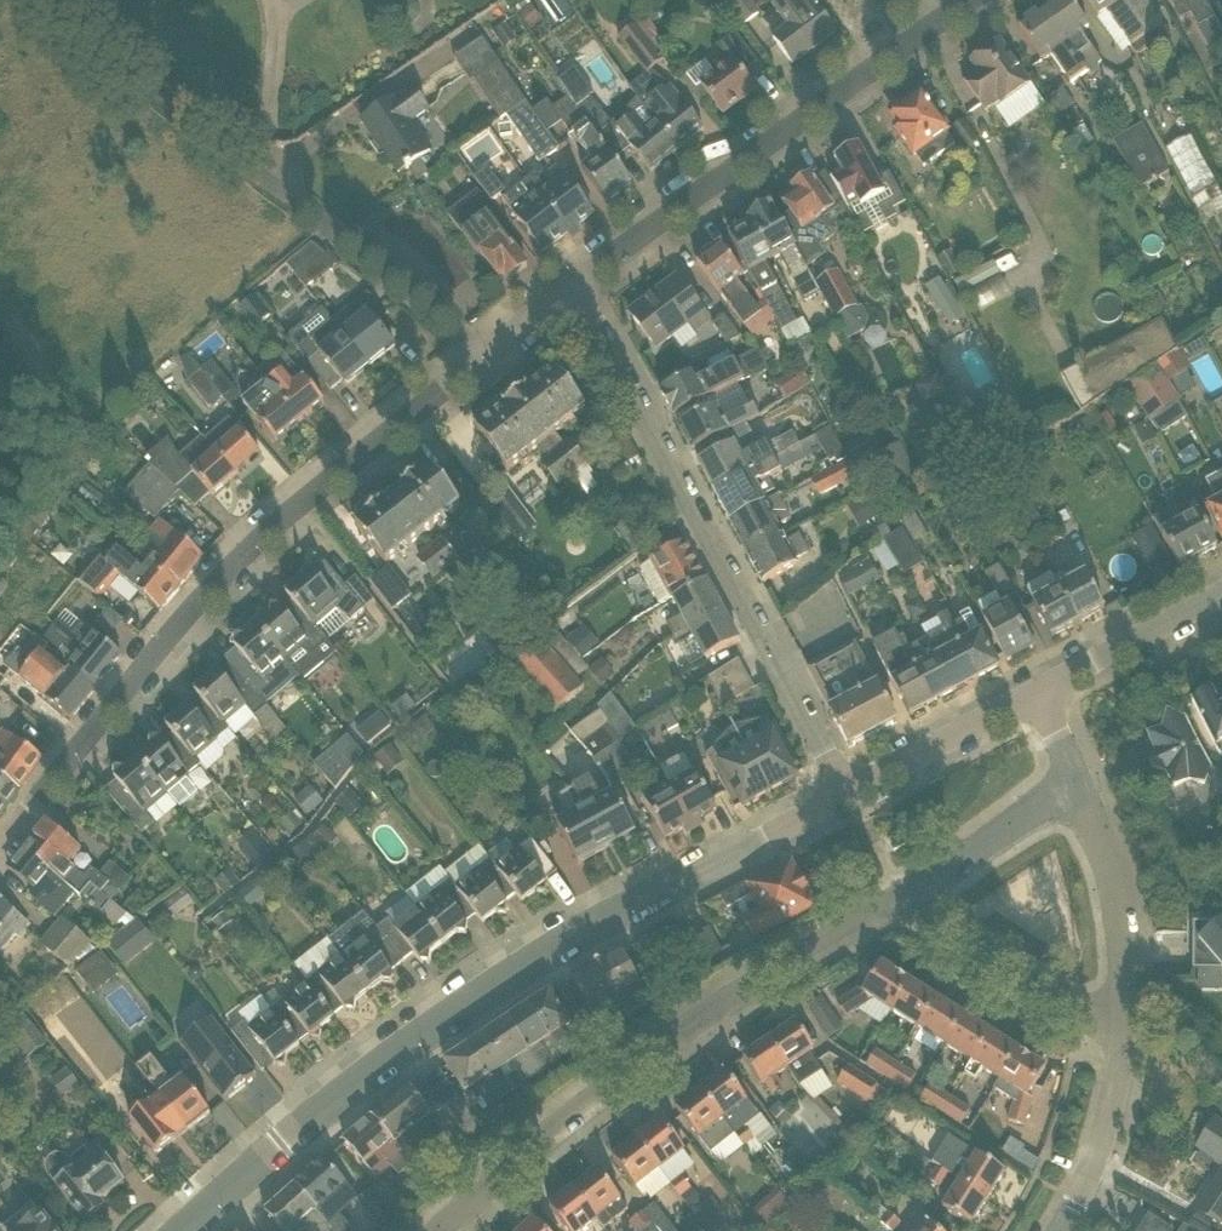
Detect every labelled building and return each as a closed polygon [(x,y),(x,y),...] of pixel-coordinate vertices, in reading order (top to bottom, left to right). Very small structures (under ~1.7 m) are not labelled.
[(575,14),(565,0),(540,0),(556,24),(564,19),(566,21),(575,14)] [(745,23),(760,13),(751,0),(729,0),(730,2),(745,23)] [(814,0),(779,0),(772,4),(777,12),(788,27),(786,29),(773,39),(792,64),(836,30),(814,0)] [(1087,72),(1102,61),(1081,32),(1089,26),(1069,0),(1057,0),(1043,10),(1087,72)] [(1098,19),(1106,14),(1137,56),(1153,44),(1121,0),(1085,0),(1098,19)] [(1153,44),(1169,33),(1145,0),(1121,0),(1153,44)] [(1205,0),(1170,0),(1173,5),(1181,21),(1192,15),(1198,27),(1214,18),(1205,0)] [(531,4),(520,12),(532,30),(543,22),(531,4)] [(1043,10),(1019,27),(1043,60),(1052,54),(1073,83),(1087,72),(1043,10)] [(646,17),(638,23),(650,40),(658,33),(646,17)] [(505,48),(518,39),(506,23),(493,32),(505,48)] [(664,60),(649,41),(650,40),(638,23),(620,38),(648,73),(651,70),(664,60)] [(702,86),(723,114),(756,90),(743,73),(756,63),(735,35),(721,45),(733,61),(715,74),(706,61),(686,76),(697,90),(702,86)] [(977,70),(964,79),(986,111),(1029,81),(1000,41),(971,62),(977,70)] [(513,111),(526,102),(498,63),(480,76),(507,115),(513,111)] [(610,120),(590,97),(594,94),(576,68),(560,79),(570,96),(577,107),(595,133),(610,121),(610,120)] [(670,87),(645,106),(679,148),(704,129),(670,87)] [(1064,87),(1047,99),(1066,134),(1084,122),(1072,105),(1074,103),(1064,87)] [(362,121),(399,173),(431,150),(411,122),(428,110),(413,88),(396,100),(394,98),(362,121)] [(582,170),(607,203),(632,184),(614,160),(570,96),(553,109),(575,140),(573,141),(590,164),(582,170)] [(617,129),(631,147),(651,171),(679,148),(645,106),(638,97),(621,116),(626,122),(617,129)] [(902,129),(898,132),(924,167),(955,144),(946,132),(947,131),(922,97),(894,117),(902,129)] [(559,149),(526,102),(513,111),(517,117),(527,130),(546,158),(559,149)] [(1140,189),(1169,173),(1143,125),(1114,141),(1140,189)] [(486,168),(508,151),(491,130),(469,146),(486,168)] [(1221,210),(1221,189),(1191,134),(1166,147),(1206,219),(1221,210)] [(843,172),(831,178),(848,209),(862,236),(874,230),(876,234),(888,228),(885,223),(896,218),(892,210),(905,203),(890,173),(877,179),(859,146),(835,159),(843,172)] [(453,171),(465,163),(457,152),(446,160),(453,171)] [(505,191),(487,168),(475,178),(493,200),(505,191)] [(567,234),(593,214),(558,168),(546,177),(553,186),(540,196),(567,234)] [(796,193),(783,202),(817,249),(836,236),(821,216),(833,207),(811,176),(793,189),(796,193)] [(508,206),(543,252),(567,234),(540,196),(528,180),(503,199),(508,206)] [(430,208),(440,201),(427,184),(417,191),(430,208)] [(509,281),(528,266),(488,215),(494,210),(478,191),(448,215),(463,233),(500,281),(506,277),(509,281)] [(805,301),(821,292),(772,205),(751,221),(773,261),(780,257),(805,301)] [(795,318),(790,309),(791,309),(766,264),(773,261),(751,221),(730,237),(731,238),(748,271),(774,318),(777,317),(790,343),(797,340),(788,322),(795,318)] [(770,323),(761,312),(737,280),(748,271),(731,238),(721,245),(720,245),(697,262),(752,335),(770,323)] [(326,254),(312,243),(287,263),(298,277),(306,270),(326,254)] [(937,256),(949,279),(964,271),(952,248),(937,256)] [(993,264),(954,284),(961,297),(1000,277),(993,264)] [(306,287),(314,281),(306,270),(298,277),(306,287)] [(816,283),(821,292),(836,319),(857,308),(837,272),(816,283)] [(630,313),(656,348),(689,323),(694,331),(710,318),(678,276),(630,313)] [(949,325),(964,316),(941,278),(926,287),(949,325)] [(379,305),(369,292),(334,321),(370,365),(395,345),(369,313),(379,305)] [(256,294),(239,309),(256,329),(273,314),(256,294)] [(866,331),(869,319),(863,306),(855,305),(857,308),(837,318),(849,340),(866,331)] [(741,337),(725,315),(713,324),(729,346),(741,337)] [(1180,350),(1163,320),(1062,375),(1084,411),(1180,350)] [(355,377),(370,365),(334,321),(298,350),(315,371),(330,390),(342,380),(343,381),(352,373),(355,377)] [(1170,375),(1191,363),(1183,350),(1162,362),(1170,375)] [(695,373),(661,391),(674,416),(738,382),(743,380),(734,361),(699,380),(695,373)] [(324,402),(305,378),(293,363),(269,383),(268,383),(300,422),(324,402)] [(1131,382),(1154,418),(1182,400),(1160,364),(1131,382)] [(802,368),(777,383),(787,397),(809,382),(802,368)] [(202,371),(189,381),(210,407),(222,397),(202,371)] [(556,371),(517,401),(547,441),(558,455),(572,473),(572,474),(587,494),(599,485),(591,476),(594,473),(572,444),(567,448),(556,434),(568,425),(572,431),(578,426),(574,420),(586,411),(556,371)] [(925,404),(947,392),(938,376),(916,387),(925,404)] [(748,398),(746,399),(738,382),(674,416),(693,451),(697,449),(726,433),(758,416),(748,398)] [(244,403),(248,408),(275,442),(300,422),(268,383),(244,403)] [(1005,388),(994,395),(1005,415),(1016,409),(1005,388)] [(850,404),(844,392),(838,395),(835,403),(838,410),(850,404)] [(517,401),(477,432),(508,472),(520,462),(524,468),(531,463),(526,457),(547,441),(517,401)] [(1140,415),(1133,402),(1123,407),(1130,420),(1140,415)] [(1119,430),(1109,410),(1099,415),(1110,435),(1119,430)] [(1093,414),(1071,426),(1076,436),(1094,429),(1099,427),(1093,414)] [(237,475),(261,454),(229,418),(206,439),(237,475)] [(600,453),(611,445),(599,430),(589,439),(600,453)] [(817,438),(829,460),(845,452),(832,430),(817,438)] [(702,460),(698,462),(713,490),(773,457),(785,452),(790,449),(800,444),(794,432),(767,446),(765,443),(746,454),(746,455),(741,458),(733,443),(731,444),(702,460)] [(638,458),(625,433),(612,440),(625,465),(638,458)] [(697,449),(702,460),(731,444),(726,433),(697,449)] [(181,490),(196,507),(211,493),(213,496),(237,475),(206,439),(203,436),(179,457),(176,453),(157,469),(179,492),(181,490)] [(928,441),(918,444),(922,458),(932,455),(928,441)] [(989,461),(998,456),(993,448),(984,453),(989,461)] [(792,467),(785,452),(773,457),(780,472),(781,473),(792,467)] [(558,484),(572,474),(572,473),(558,455),(544,466),(558,484)] [(780,472),(773,457),(713,490),(729,520),(764,502),(762,498),(775,491),(769,478),(780,472)] [(919,476),(909,459),(889,471),(898,488),(919,476)] [(840,487),(859,476),(851,460),(832,471),(840,487)] [(1000,460),(989,467),(1000,486),(1013,477),(1006,464),(1003,466),(1000,460)] [(151,464),(126,492),(156,518),(179,492),(157,469),(151,464)] [(462,508),(431,467),(391,498),(422,538),(443,522),(447,527),(453,522),(449,517),(462,508)] [(1221,537),(1221,479),(1220,475),(1206,483),(1218,505),(1208,510),(1221,537)] [(40,528),(61,502),(47,492),(27,518),(29,519),(40,528)] [(480,492),(465,504),(485,529),(500,517),(489,503),(480,492)] [(790,517),(783,503),(789,500),(785,492),(764,503),(764,502),(729,520),(745,549),(779,531),(776,525),(790,517)] [(868,494),(848,504),(859,526),(880,515),(868,494)] [(391,498),(356,525),(387,565),(399,556),(403,561),(409,556),(406,551),(422,538),(391,498)] [(1180,568),(1181,568),(1217,548),(1194,505),(1176,514),(1182,525),(1163,535),(1180,568)] [(1030,528),(1041,522),(1036,512),(1024,519),(1030,528)] [(31,540),(40,528),(29,519),(19,531),(31,540)] [(178,590),(204,558),(162,523),(136,553),(142,558),(141,559),(178,590)] [(646,543),(646,539),(644,536),(639,533),(634,527),(622,536),(635,554),(636,553),(643,548),(646,543)] [(1153,527),(1134,537),(1151,568),(1170,558),(1153,527)] [(779,531),(745,549),(763,584),(798,565),(795,561),(810,553),(799,534),(785,542),(779,531)] [(443,539),(430,549),(447,571),(460,561),(443,539)] [(674,598),(706,580),(685,541),(652,559),(674,599),(674,598)] [(891,554),(883,542),(873,548),(880,561),(891,554)] [(99,554),(80,579),(101,597),(119,576),(160,611),(178,590),(141,559),(136,566),(109,544),(101,556),(99,554)] [(436,580),(447,571),(430,549),(418,558),(436,580)] [(0,577),(17,557),(11,552),(0,564),(0,577)] [(838,574),(849,595),(881,579),(870,558),(838,574)] [(328,641),(365,609),(326,562),(314,572),(312,569),(303,569),(302,578),(303,579),(286,593),(293,601),(293,600),(328,641)] [(1087,575),(1084,576),(1080,567),(1055,580),(1060,589),(1079,624),(1105,609),(1087,575)] [(986,575),(996,592),(1001,602),(1018,592),(1000,568),(986,575)] [(412,596),(392,569),(372,584),(392,611),(412,596)] [(1052,638),(1079,624),(1060,589),(1055,580),(1054,581),(1051,576),(1030,587),(1028,592),(1034,603),(1033,604),(1052,638)] [(9,585),(0,577),(0,597),(9,585)] [(689,627),(722,610),(706,580),(674,598),(674,599),(683,615),(667,624),(675,637),(690,629),(689,627)] [(1008,662),(1034,648),(1022,626),(1021,627),(1010,606),(1005,609),(1001,602),(996,592),(976,603),(1008,662)] [(338,653),(328,641),(293,600),(293,601),(282,610),(280,607),(271,606),(270,615),(271,616),(258,627),(296,673),(304,682),(338,653)] [(111,635),(123,620),(108,607),(96,623),(111,635)] [(707,659),(739,642),(722,610),(689,627),(690,629),(707,659)] [(972,616),(963,621),(954,626),(948,614),(944,617),(976,679),(999,667),(972,616)] [(937,658),(954,691),(976,679),(944,617),(940,619),(946,630),(937,635),(946,653),(937,658)] [(123,657),(81,623),(74,632),(58,620),(41,640),(49,646),(48,647),(71,665),(70,666),(97,688),(123,657)] [(435,633),(427,622),(413,632),(422,644),(435,633)] [(585,687),(577,678),(588,667),(548,623),(508,659),(556,713),(585,687)] [(581,658),(599,644),(584,624),(566,639),(581,658)] [(225,658),(230,664),(231,663),(260,697),(271,687),(275,691),(296,673),(258,627),(245,638),(244,637),(235,637),(234,646),(237,648),(225,658)] [(883,664),(910,715),(933,703),(900,641),(896,632),(873,645),(883,664)] [(19,679),(21,677),(45,697),(45,698),(72,720),(97,688),(70,666),(68,669),(44,651),(48,647),(49,646),(41,640),(35,635),(17,656),(13,653),(4,665),(19,679)] [(927,640),(920,644),(911,649),(905,638),(900,641),(933,703),(954,691),(937,658),(927,640)] [(850,747),(897,722),(879,688),(880,687),(879,686),(877,687),(855,644),(809,668),(832,711),(831,711),(850,747)] [(603,685),(616,674),(603,658),(590,669),(603,685)] [(708,679),(715,692),(747,674),(739,659),(708,679)] [(1188,661),(1176,667),(1187,688),(1199,682),(1188,661)] [(279,720),(260,697),(231,663),(230,664),(220,673),(218,670),(209,669),(208,678),(209,679),(195,691),(202,698),(203,698),(234,736),(235,735),(256,718),(266,730),(279,720)] [(755,688),(747,674),(715,692),(723,706),(755,688)] [(1220,708),(1212,691),(1193,701),(1216,746),(1221,757),(1221,707),(1220,708)] [(407,695),(390,708),(400,721),(417,708),(407,695)] [(173,733),(201,765),(208,771),(224,757),(224,751),(238,739),(235,735),(234,736),(203,698),(202,698),(191,707),(189,705),(180,704),(179,713),(180,714),(167,726),(173,733)] [(611,723),(602,710),(571,732),(582,744),(611,723)] [(380,712),(373,718),(383,731),(390,725),(380,712)] [(1167,772),(1175,787),(1189,779),(1205,784),(1210,768),(1211,768),(1185,718),(1184,719),(1168,714),(1163,730),(1149,737),(1156,752),(1151,768),(1167,772)] [(436,730),(426,717),(413,727),(423,740),(436,730)] [(623,739),(611,723),(582,744),(595,758),(606,751),(606,752),(623,739)] [(791,768),(798,764),(776,723),(760,727),(763,741),(747,750),(768,792),(769,793),(771,792),(771,791),(796,777),(791,768)] [(43,758),(5,730),(0,737),(0,776),(19,790),(43,758)] [(187,777),(201,765),(173,733),(163,742),(160,739),(152,739),(151,747),(152,749),(139,759),(167,794),(177,805),(196,789),(187,777)] [(338,790),(365,753),(349,736),(316,764),(338,790)] [(388,774),(404,762),(392,744),(375,757),(388,774)] [(706,756),(731,801),(738,796),(743,806),(768,792),(747,750),(731,759),(718,745),(706,756)] [(593,760),(612,792),(626,785),(606,752),(606,751),(595,758),(593,760)] [(684,755),(660,767),(667,781),(691,770),(684,755)] [(146,812),(167,794),(139,759),(125,771),(124,770),(116,769),(115,778),(117,781),(105,790),(142,833),(155,822),(146,812)] [(444,775),(445,769),(441,764),(434,763),(429,767),(428,774),(433,779),(439,779),(444,775)] [(692,824),(717,810),(696,772),(670,787),(692,824)] [(0,776),(0,817),(19,790),(0,776)] [(607,849),(636,833),(615,795),(603,801),(591,780),(575,789),(607,849)] [(311,786),(295,800),(309,815),(324,802),(311,786)] [(645,801),(667,839),(692,824),(670,787),(645,801)] [(558,825),(579,864),(607,849),(575,789),(558,797),(570,819),(558,825)] [(349,817),(364,804),(352,790),(337,802),(349,817)] [(1161,815),(1178,807),(1171,793),(1155,801),(1161,815)] [(290,835),(303,823),(293,811),(280,823),(290,835)] [(81,850),(48,822),(36,837),(51,850),(41,862),(52,872),(76,893),(81,896),(92,884),(101,893),(109,884),(119,893),(131,879),(111,861),(100,875),(92,868),(86,876),(81,875),(69,865),(81,850)] [(327,852),(339,836),(324,825),(312,841),(327,852)] [(258,868),(274,854),(256,833),(240,847),(258,868)] [(900,834),(889,840),(894,851),(905,845),(900,834)] [(51,850),(36,837),(9,868),(36,890),(30,898),(55,918),(76,893),(52,872),(41,862),(51,850)] [(532,839),(497,866),(518,893),(517,894),(523,901),(537,890),(538,891),(547,892),(548,884),(546,881),(559,872),(532,839)] [(302,864),(316,853),(307,841),(293,851),(302,864)] [(492,860),(457,887),(477,914),(483,922),(497,911),(498,912),(507,913),(508,905),(506,902),(517,894),(518,893),(497,866),(492,860)] [(755,894),(750,884),(749,885),(762,910),(746,919),(755,936),(815,905),(792,863),(758,880),(763,890),(755,894)] [(226,894),(241,882),(231,870),(216,881),(226,894)] [(251,907),(267,896),(254,880),(239,891),(251,907)] [(452,881),(417,908),(444,942),(458,932),(458,933),(467,934),(468,925),(466,923),(477,914),(457,887),(452,881)] [(737,903),(751,895),(746,886),(732,893),(722,898),(726,908),(737,903)] [(158,906),(169,921),(195,903),(185,888),(158,906)] [(444,942),(417,908),(408,897),(386,914),(390,919),(377,929),(402,962),(414,953),(421,962),(430,963),(431,954),(430,953),(444,942)] [(4,953),(17,936),(22,939),(32,925),(0,899),(0,950),(4,953)] [(217,932),(233,920),(225,911),(210,923),(217,932)] [(350,923),(357,944),(342,956),(369,991),(383,980),(384,981),(393,982),(394,974),(391,971),(402,962),(377,929),(364,912),(350,923)] [(92,943),(64,919),(52,933),(81,957),(92,943)] [(140,920),(125,931),(136,946),(151,935),(140,920)] [(1221,922),(1194,922),(1193,971),(1221,971),(1221,921),(1221,922)] [(735,943),(722,950),(710,928),(692,937),(700,952),(707,969),(740,951),(735,943)] [(52,933),(41,946),(69,971),(81,957),(52,933)] [(83,982),(110,963),(101,951),(74,970),(83,982)] [(649,1001),(623,951),(572,977),(593,1015),(586,1019),(597,1034),(614,1025),(649,1001)] [(369,991),(342,956),(307,983),(333,1017),(334,1016),(345,1008),(347,1010),(356,1011),(357,1003),(356,1001),(369,991)] [(860,989),(838,1003),(847,1017),(874,999),(892,1010),(910,982),(882,964),(864,992),(860,989)] [(199,981),(203,977),(203,973),(203,971),(200,967),(194,967),(190,970),(189,977),(193,981),(199,981)] [(656,975),(644,981),(650,994),(663,988),(656,975)] [(892,1010),(909,1021),(919,1027),(937,999),(910,982),(892,1010)] [(335,1017),(334,1016),(333,1017),(307,983),(284,1001),(275,989),(263,998),(272,1010),(298,1044),(299,1043),(310,1035),(312,1037),(321,1039),(322,1030),(321,1029),(335,1017)] [(566,1015),(578,1006),(563,985),(551,993),(550,992),(529,1006),(563,1056),(575,1048),(563,1029),(572,1023),(566,1015)] [(843,1029),(822,997),(808,1006),(828,1039),(843,1029)] [(945,1044),(946,1045),(964,1016),(937,999),(919,1027),(945,1044)] [(555,1064),(563,1059),(561,1057),(563,1056),(529,1006),(508,1020),(543,1072),(555,1064)] [(298,1044),(272,1010),(250,1027),(246,1022),(232,1032),(263,1071),(275,1062),(277,1065),(286,1066),(287,1057),(286,1056),(300,1045),(299,1043),(298,1044)] [(964,1016),(946,1045),(973,1062),(991,1033),(964,1016)] [(213,1019),(180,1045),(225,1102),(257,1077),(213,1019)] [(508,1020),(488,1034),(508,1065),(515,1061),(529,1081),(543,1072),(508,1020)] [(39,1052),(16,1022),(0,1034),(0,1042),(19,1067),(39,1052)] [(814,1050),(797,1023),(770,1040),(788,1067),(787,1068),(799,1087),(814,1101),(833,1088),(810,1053),(814,1050)] [(977,1079),(979,1076),(984,1069),(1000,1079),(1019,1051),(991,1033),(973,1062),(967,1073),(977,1079)] [(488,1034),(467,1048),(501,1100),(514,1091),(500,1071),(508,1065),(488,1034)] [(770,1040),(744,1058),(761,1084),(765,1082),(773,1094),(783,1088),(775,1075),(787,1068),(788,1067),(770,1040)] [(480,1114),(489,1108),(501,1100),(467,1048),(445,1062),(480,1114)] [(866,1065),(887,1078),(896,1063),(876,1050),(866,1065)] [(1009,1121),(1024,1126),(1033,1099),(1027,1096),(1046,1068),(1019,1051),(1000,1079),(994,1089),(1015,1102),(1009,1121)] [(211,1113),(196,1094),(184,1079),(176,1086),(152,1056),(138,1067),(161,1097),(160,1098),(187,1132),(211,1113)] [(917,1075),(896,1063),(887,1078),(907,1090),(917,1075)] [(849,1066),(838,1084),(868,1101),(869,1098),(881,1105),(888,1092),(877,1086),(879,1083),(849,1066)] [(62,1069),(48,1079),(62,1098),(76,1087),(62,1069)] [(415,1151),(426,1142),(431,1148),(440,1139),(444,1136),(440,1131),(441,1130),(432,1117),(448,1105),(469,1136),(481,1127),(441,1070),(412,1092),(409,1089),(373,1116),(396,1141),(403,1136),(415,1151)] [(777,1137),(725,1071),(701,1090),(723,1118),(724,1117),(734,1134),(745,1147),(746,1145),(754,1156),(777,1137)] [(921,1099),(941,1112),(951,1096),(930,1084),(921,1099)] [(701,1090),(677,1108),(699,1137),(723,1118),(701,1090)] [(131,1121),(143,1135),(158,1154),(187,1132),(160,1098),(154,1103),(145,1091),(131,1101),(141,1113),(131,1121)] [(971,1109),(951,1096),(941,1112),(962,1124),(971,1109)] [(780,1101),(770,1110),(778,1119),(788,1110),(780,1101)] [(980,1115),(973,1127),(997,1142),(1004,1130),(980,1115)] [(373,1116),(345,1141),(376,1176),(405,1151),(396,1141),(373,1116)] [(867,1131),(855,1118),(843,1130),(855,1143),(867,1131)] [(660,1167),(684,1149),(661,1120),(638,1139),(660,1167)] [(1216,1121),(1199,1148),(1221,1163),(1221,1125),(1216,1121)] [(635,1186),(660,1167),(638,1139),(613,1158),(635,1186)] [(48,1173),(86,1221),(104,1207),(100,1202),(123,1183),(99,1152),(98,1153),(97,1152),(91,1155),(85,1147),(70,1159),(67,1157),(65,1155),(60,1154),(57,1155),(54,1156),(49,1161),(47,1164),(46,1167),(47,1170),(48,1173)] [(988,1199),(1005,1172),(978,1154),(960,1181),(988,1199)] [(358,1199),(324,1159),(296,1184),(331,1224),(358,1199)] [(941,1187),(950,1174),(937,1166),(929,1180),(941,1187)] [(597,1217),(606,1229),(629,1209),(620,1199),(621,1198),(598,1170),(575,1188),(597,1217)] [(1196,1230),(1221,1230),(1221,1175),(1199,1210),(1200,1211),(1190,1227),(1196,1230)] [(691,1189),(681,1176),(672,1183),(682,1196),(687,1192),(691,1189)] [(378,1191),(397,1214),(400,1217),(414,1204),(391,1179),(378,1191)] [(791,1181),(781,1189),(790,1199),(799,1191),(791,1181)] [(943,1208),(971,1226),(988,1199),(960,1181),(943,1208)] [(329,1226),(331,1224),(296,1184),(265,1211),(283,1230),(334,1230),(329,1226)] [(359,1202),(381,1228),(397,1214),(378,1191),(375,1188),(359,1202)] [(550,1207),(569,1230),(580,1230),(597,1217),(575,1188),(550,1207)] [(702,1199),(693,1188),(691,1189),(687,1192),(682,1196),(691,1208),(702,1199)] [(762,1203),(746,1217),(759,1230),(764,1230),(777,1220),(762,1203)] [(892,1230),(896,1230),(902,1224),(879,1203),(869,1213),(880,1223),(881,1222),(892,1230)] [(654,1204),(643,1212),(652,1223),(655,1227),(654,1227),(657,1230),(674,1230),(654,1204)] [(34,1205),(2,1229),(0,1227),(0,1230),(54,1230),(34,1205)] [(643,1212),(631,1221),(639,1230),(640,1230),(652,1223),(643,1212)] [(1150,1216),(1140,1230),(1172,1230),(1150,1216)] [(536,1220),(524,1230),(546,1230),(536,1220)] [(927,1222),(920,1230),(937,1230),(927,1222)]
